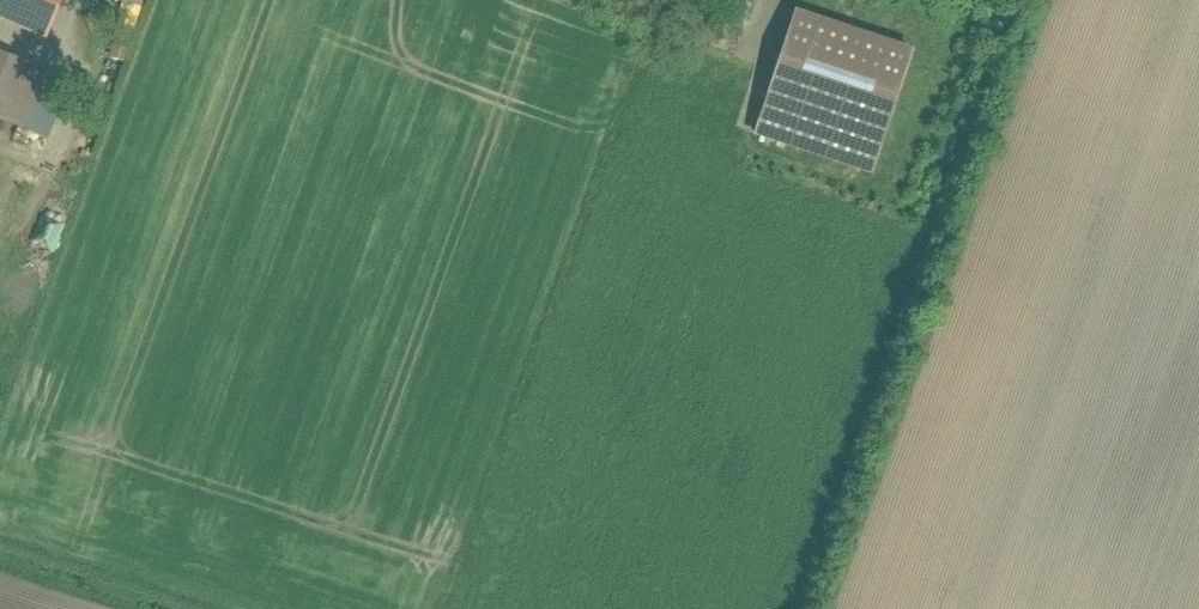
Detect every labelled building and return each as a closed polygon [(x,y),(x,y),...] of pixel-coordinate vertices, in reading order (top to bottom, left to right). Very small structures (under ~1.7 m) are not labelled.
[(54,39),(70,0),(0,0),(0,17),(54,39)] [(919,53),(803,14),(762,136),(878,175),(919,53)] [(0,52),(0,118),(31,131),(55,74),(0,52)]
